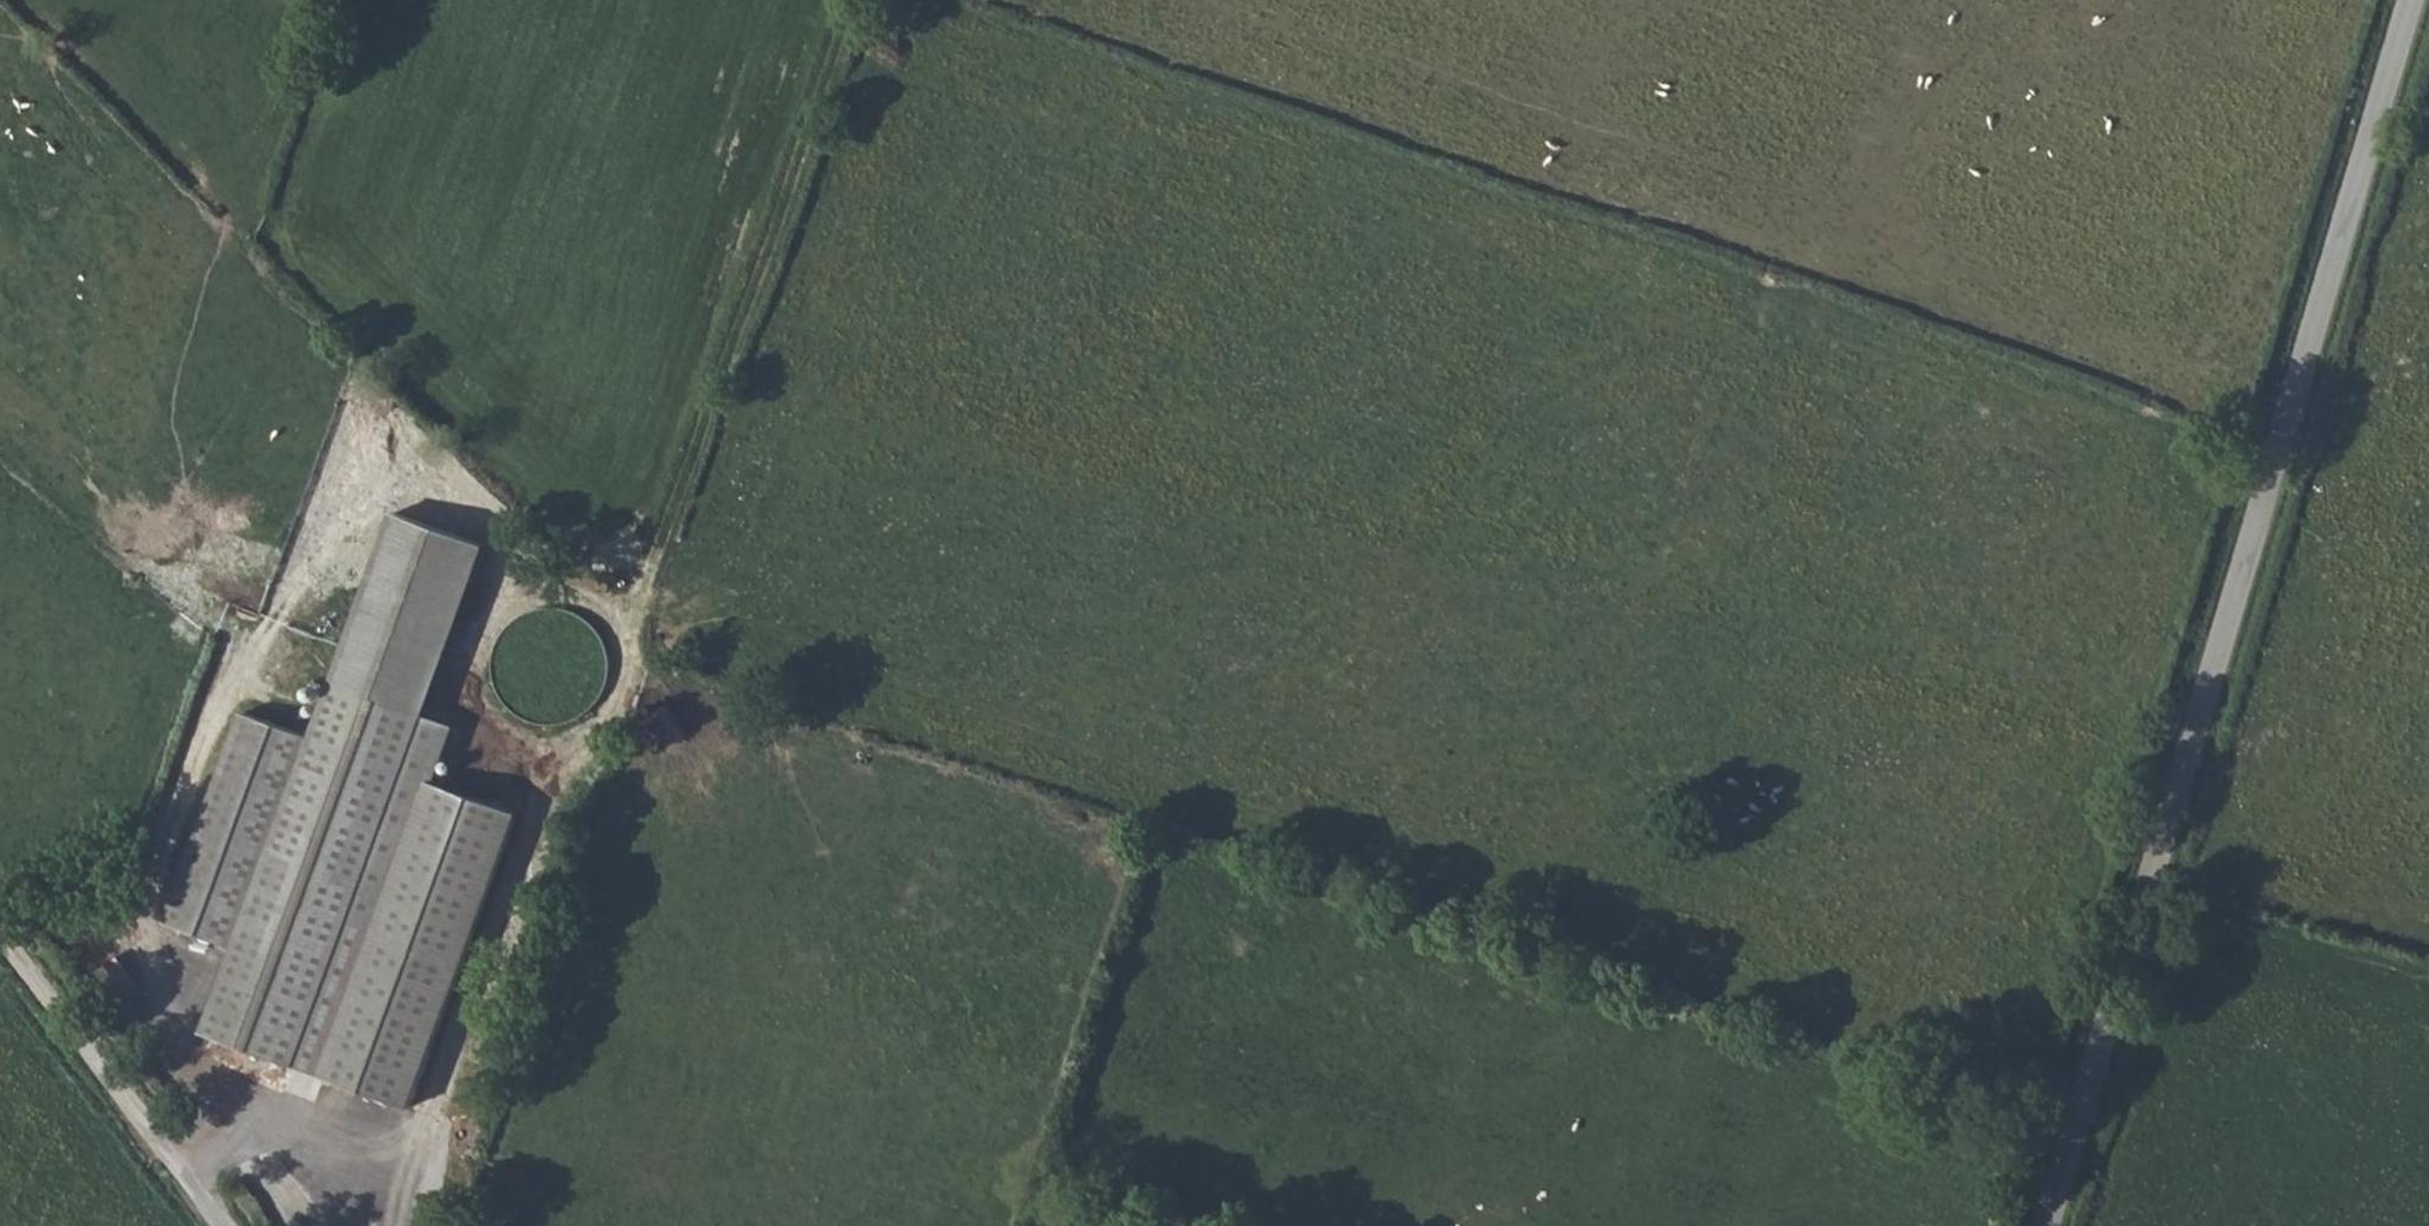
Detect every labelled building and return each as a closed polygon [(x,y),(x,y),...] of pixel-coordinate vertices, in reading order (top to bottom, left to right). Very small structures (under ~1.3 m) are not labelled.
[(201,1037),(413,1112),(518,810),(430,782),(450,727),(423,718),(481,548),(391,517),(307,742),(238,717),(164,927),(233,952),(201,1037)]
